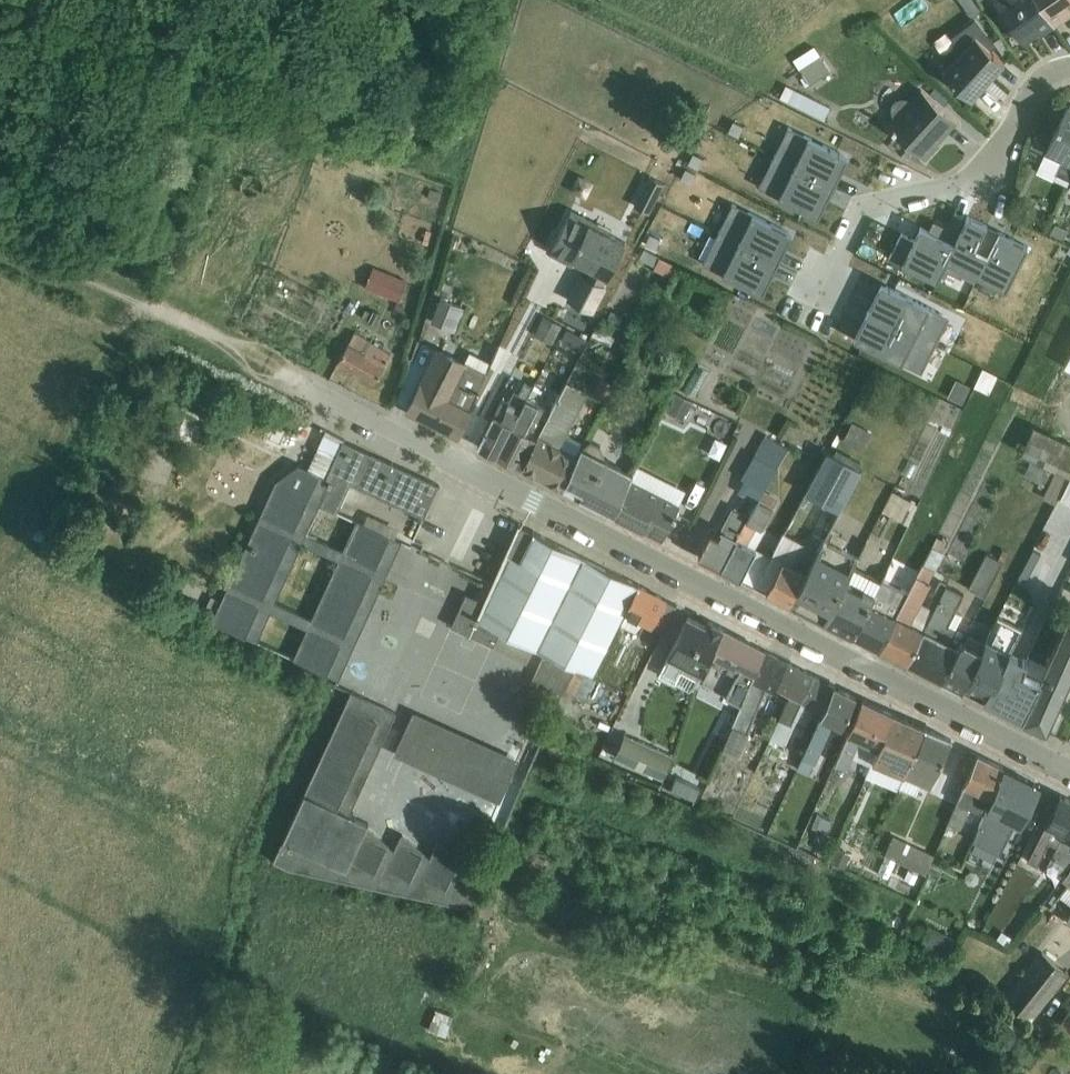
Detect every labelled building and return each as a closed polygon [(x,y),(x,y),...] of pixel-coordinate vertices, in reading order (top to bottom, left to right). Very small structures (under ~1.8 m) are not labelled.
[(889,19),(918,5),(915,0),(889,0),(882,4),(889,19)] [(958,0),(969,14),(978,7),(972,0),(958,0)] [(1037,0),(993,0),(1023,44),(1038,34),(1040,36),(1054,27),(1037,0)] [(1054,27),(1069,16),(1069,0),(1037,0),(1054,27)] [(1000,58),(992,44),(976,19),(952,37),(957,45),(946,55),(953,62),(943,72),(971,101),(1005,64),(1000,58)] [(992,44),(1000,58),(1010,52),(1001,38),(992,44)] [(820,56),(800,70),(810,85),(831,72),(820,56)] [(786,86),(779,99),(823,122),(825,119),(830,108),(786,86)] [(892,115),(884,124),(925,161),(939,147),(935,142),(941,135),(942,136),(955,122),(917,88),(907,99),(904,99),(901,99),(896,100),(892,105),(891,111),(892,115)] [(1067,106),(1044,155),(1061,162),(1055,174),(1069,181),(1069,108),(1067,106)] [(774,125),(749,186),(811,212),(837,151),(774,125)] [(635,172),(624,200),(640,207),(651,178),(635,172)] [(719,200),(692,266),(757,292),(784,226),(719,200)] [(1033,204),(1027,218),(1043,226),(1050,212),(1033,204)] [(963,276),(993,292),(1018,243),(946,205),(935,227),(913,215),(903,234),(891,227),(876,255),(953,295),(963,276)] [(591,243),(559,305),(590,320),(622,258),(591,243)] [(659,258),(653,270),(671,279),(677,267),(675,266),(659,258)] [(399,301),(407,282),(373,268),(365,287),(399,301)] [(843,340),(910,370),(938,309),(872,278),(843,340)] [(440,300),(432,323),(456,332),(464,309),(453,305),(448,303),(440,300)] [(544,316),(534,335),(552,345),(562,326),(544,316)] [(596,327),(591,335),(611,346),(616,337),(596,327)] [(567,329),(562,339),(583,351),(588,341),(567,329)] [(355,333),(338,364),(374,385),(392,355),(355,333)] [(439,349),(408,411),(457,436),(491,364),(469,354),(465,362),(439,349)] [(698,365),(683,390),(695,397),(709,372),(698,365)] [(551,412),(522,469),(563,489),(586,444),(567,434),(588,392),(567,381),(551,412)] [(498,457),(528,400),(534,388),(525,384),(519,396),(514,393),(509,402),(502,398),(478,447),(498,457)] [(674,393),(665,411),(682,420),(691,402),(674,393)] [(528,400),(498,457),(522,469),(551,412),(528,400)] [(707,411),(701,425),(714,431),(721,418),(707,411)] [(852,422),(842,442),(863,452),(873,432),(852,422)] [(1069,476),(1069,445),(1034,427),(1021,454),(1056,470),(1069,476)] [(345,440),(326,430),(308,470),(299,466),(275,483),(213,621),(257,642),(270,613),(307,629),(294,660),(340,681),(402,542),(395,539),(399,529),(368,515),(363,525),(356,522),(343,551),(317,539),(330,510),(337,513),(350,484),(425,518),(439,485),(344,442),(345,440)] [(697,449),(708,454),(716,438),(704,433),(697,449)] [(760,500),(765,493),(788,447),(767,436),(738,492),(759,503),(760,500)] [(586,444),(563,489),(615,516),(632,480),(635,474),(606,459),(610,450),(589,440),(586,444)] [(827,452),(806,494),(839,511),(861,470),(827,452)] [(921,498),(938,456),(926,452),(909,493),(921,498)] [(1031,463),(1024,476),(1044,486),(1050,474),(1031,463)] [(635,474),(632,480),(679,504),(685,492),(637,468),(635,474)] [(1056,470),(1042,499),(1056,505),(1069,476),(1056,470)] [(632,480),(615,516),(662,539),(680,504),(679,504),(632,480)] [(751,517),(721,569),(756,587),(771,558),(752,548),(777,499),(765,493),(760,500),(759,503),(751,517)] [(892,493),(882,512),(907,524),(916,505),(892,493)] [(721,569),(751,517),(734,508),(719,538),(710,533),(703,547),(703,548),(698,558),(721,569)] [(520,560),(534,532),(519,525),(505,552),(520,560)] [(880,580),(853,636),(879,650),(905,599),(894,594),(898,586),(896,584),(905,565),(912,569),(919,556),(912,552),(921,534),(908,527),(880,580)] [(474,617),(534,646),(537,648),(584,558),(534,532),(520,560),(505,552),(481,602),(474,617)] [(916,576),(930,582),(944,554),(941,553),(946,543),(936,538),(916,576)] [(817,555),(791,604),(825,622),(854,567),(858,558),(824,541),(817,555)] [(771,558),(756,587),(791,604),(817,555),(802,547),(791,568),(771,558)] [(986,555),(968,589),(985,598),(1003,563),(986,555)] [(584,558),(537,648),(547,652),(577,667),(594,675),(620,624),(639,586),(584,558)] [(854,567),(825,622),(853,636),(880,580),(854,567)] [(905,599),(879,650),(907,664),(934,610),(921,604),(932,583),(930,582),(916,576),(905,599)] [(639,586),(620,624),(640,634),(645,624),(663,633),(677,606),(639,586)] [(934,610),(907,664),(942,682),(960,647),(949,642),(963,616),(955,612),(963,596),(945,587),(934,610)] [(474,617),(481,602),(466,595),(451,626),(526,663),(534,646),(474,617)] [(985,609),(978,623),(992,629),(998,616),(985,609)] [(707,671),(724,630),(709,622),(707,626),(688,617),(659,674),(675,683),(681,672),(698,681),(704,669),(707,671)] [(986,643),(964,688),(987,700),(999,706),(1023,659),(1011,653),(1023,630),(999,617),(986,643)] [(1023,719),(1046,729),(1066,684),(1069,674),(1069,617),(1048,665),(1046,669),(1042,678),(1023,719)] [(724,630),(707,671),(703,682),(742,701),(766,651),(724,630)] [(960,647),(942,682),(962,692),(964,688),(986,643),(967,633),(960,647)] [(766,651),(742,701),(723,748),(739,755),(748,733),(746,732),(764,689),(774,693),(776,689),(788,663),(766,651)] [(577,667),(547,652),(531,683),(562,696),(577,667)] [(1023,659),(999,706),(1022,718),(1023,719),(1042,678),(1046,669),(1023,659)] [(788,663),(776,689),(790,696),(785,708),(781,717),(779,716),(770,739),(783,746),(794,723),(792,722),(806,694),(826,704),(834,686),(788,663)] [(834,686),(826,704),(801,756),(803,757),(797,769),(810,775),(834,723),(841,727),(856,697),(834,686)] [(352,693),(274,862),(471,908),(485,874),(465,866),(437,842),(430,858),(402,834),(394,850),(350,814),(396,713),(352,693)] [(879,748),(893,715),(862,700),(835,762),(847,768),(859,739),(879,748)] [(414,712),(395,755),(500,803),(519,760),(414,712)] [(893,715),(879,748),(866,778),(897,791),(898,788),(925,729),(893,715)] [(925,729),(898,788),(903,790),(915,795),(921,783),(931,787),(948,746),(951,740),(925,729)] [(625,734),(614,758),(663,780),(674,756),(625,734)] [(967,778),(976,758),(963,753),(954,772),(967,778)] [(976,758),(967,778),(947,823),(960,829),(970,807),(984,814),(1004,768),(977,755),(976,758)] [(1004,768),(984,814),(972,841),(1001,854),(1015,822),(1016,823),(1022,825),(1034,801),(1030,799),(1037,785),(1004,768)] [(680,778),(674,793),(696,802),(698,804),(705,789),(680,778)] [(1069,819),(1069,801),(1060,796),(1027,859),(1037,865),(1049,842),(1057,846),(1069,819)] [(810,828),(818,812),(804,806),(796,821),(810,828)] [(1057,846),(1051,858),(1069,868),(1069,819),(1057,846)] [(886,856),(877,874),(888,879),(896,860),(926,874),(933,858),(934,856),(893,837),(884,855),(886,856)] [(837,848),(831,862),(845,869),(851,855),(837,848)] [(1069,868),(1063,880),(1068,882),(1060,897),(1069,904),(1069,868)] [(935,947),(942,927),(916,918),(909,939),(935,947)] [(1040,951),(999,1003),(1028,1027),(1069,974),(1040,951)]
